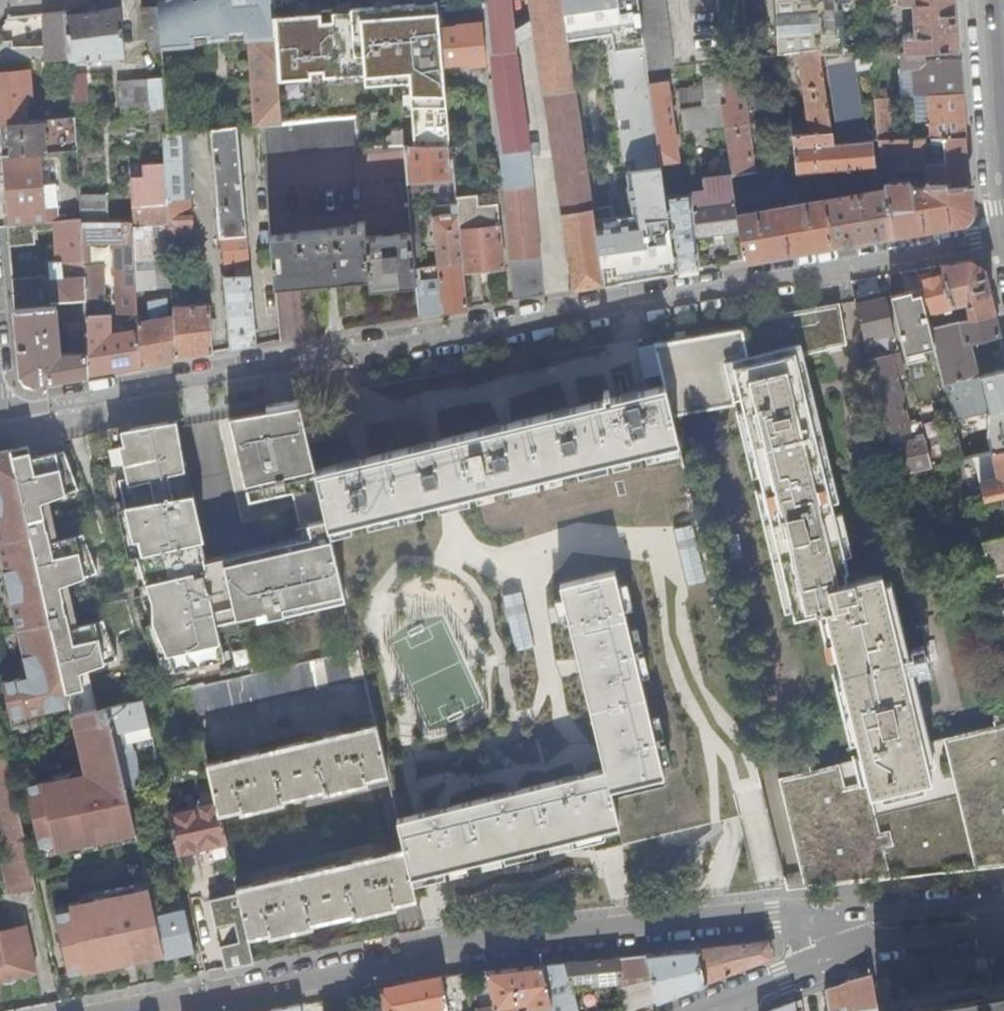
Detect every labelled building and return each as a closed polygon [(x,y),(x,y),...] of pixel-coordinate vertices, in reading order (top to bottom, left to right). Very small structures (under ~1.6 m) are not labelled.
[(158,8),(161,44),(191,42),(190,35),(246,30),(254,125),(260,125),(280,123),(276,80),(272,19),(271,0),(157,0),(158,8)] [(484,3),(514,300),(544,295),(533,185),(534,185),(529,150),(516,57),(509,0),(484,0),(484,3)] [(573,290),(603,285),(595,229),(566,40),(560,0),(529,0),(573,290)] [(637,0),(560,0),(566,40),(604,34),(610,33),(611,42),(606,43),(612,81),(621,79),(623,90),(613,91),(618,121),(627,120),(629,130),(619,132),(624,161),(634,160),(635,171),(625,173),(628,189),(632,188),(635,204),(630,205),(633,223),(595,229),(603,285),(625,281),(624,277),(633,275),(634,280),(640,278),(675,272),(665,197),(660,164),(649,85),(647,71),(637,0)] [(647,71),(675,68),(665,0),(637,0),(647,71)] [(718,0),(692,0),(692,10),(718,10),(718,0)] [(718,10),(719,39),(747,37),(745,0),(718,0),(718,10)] [(850,54),(864,53),(860,0),(775,0),(777,55),(789,54),(798,52),(819,49),(820,54),(826,54),(839,143),(864,139),(853,72),(850,54)] [(956,0),(901,0),(901,5),(912,5),(914,36),(904,36),(905,52),(925,52),(959,50),(956,0)] [(450,147),(437,2),(352,9),(352,13),(272,19),(276,80),(352,74),(353,85),(407,81),(412,147),(405,147),(407,173),(453,169),(451,147),(450,147)] [(120,8),(66,17),(70,58),(70,60),(120,57),(120,62),(125,62),(124,49),(129,48),(129,42),(123,43),(120,8)] [(161,44),(158,8),(143,9),(145,32),(148,39),(155,51),(161,51),(161,44)] [(66,12),(43,14),(46,46),(14,48),(16,64),(57,59),(70,58),(66,17),(66,12)] [(455,29),(440,30),(444,65),(468,62),(468,67),(486,66),(482,23),(454,25),(455,29)] [(0,42),(0,66),(16,64),(14,48),(13,42),(0,42)] [(819,49),(798,52),(811,133),(832,132),(820,54),(819,49)] [(925,52),(905,52),(907,68),(925,67),(927,90),(921,91),(921,96),(963,94),(960,60),(937,61),(936,56),(926,56),(925,52)] [(864,53),(850,54),(853,72),(872,72),(872,53),(864,53)] [(777,55),(721,62),(723,76),(737,75),(736,69),(790,63),(789,54),(777,55)] [(70,60),(70,58),(57,59),(59,77),(71,76),(71,75),(70,60)] [(0,124),(27,122),(23,71),(0,73),(0,122),(0,124)] [(84,74),(71,75),(71,76),(72,87),(86,86),(84,74)] [(723,117),(732,177),(755,174),(741,77),(737,78),(737,75),(723,76),(723,80),(726,99),(727,105),(721,105),(723,117)] [(118,82),(120,112),(150,110),(165,109),(163,79),(118,82)] [(726,99),(723,80),(711,81),(714,101),(726,99)] [(667,82),(649,85),(660,164),(679,161),(667,82)] [(963,94),(921,96),(922,102),(928,102),(929,120),(931,138),(966,137),(963,94)] [(922,102),(921,96),(917,97),(918,120),(929,120),(928,102),(922,102)] [(890,98),(874,99),(877,139),(892,139),(890,98)] [(681,111),(683,124),(723,117),(721,105),(714,106),(681,111)] [(152,134),(163,133),(167,133),(165,109),(150,110),(152,134)] [(280,123),(260,125),(263,151),(360,144),(358,115),(280,123)] [(27,122),(0,124),(2,140),(3,157),(71,151),(77,150),(74,118),(27,122)] [(834,144),(832,132),(811,133),(807,134),(805,121),(791,122),(793,135),(792,135),(797,174),(874,167),(872,141),(834,144)] [(236,126),(210,129),(221,251),(222,251),(224,267),(249,266),(236,126)] [(163,133),(167,206),(170,244),(182,244),(192,235),(186,132),(167,133),(163,133)] [(877,139),(877,141),(881,159),(883,171),(926,171),(928,186),(945,185),(946,188),(969,187),(966,137),(931,138),(932,144),(943,145),(944,164),(927,164),(925,138),(892,139),(877,139)] [(7,194),(10,227),(34,224),(48,223),(42,158),(3,162),(7,194)] [(132,208),(143,207),(165,206),(163,165),(141,166),(142,178),(129,179),(131,221),(133,221),(132,208)] [(767,177),(769,187),(784,184),(782,174),(767,177)] [(706,192),(692,194),(697,236),(739,230),(737,215),(736,206),(734,194),(732,177),(704,181),(706,192)] [(769,187),(734,194),(736,206),(792,194),(790,183),(784,184),(769,187)] [(971,208),(969,187),(946,188),(945,185),(928,186),(922,190),(920,189),(916,190),(915,183),(885,183),(886,190),(894,234),(936,227),(962,222),(971,208)] [(825,200),(832,245),(862,239),(894,234),(886,190),(825,200)] [(692,194),(665,197),(675,272),(689,270),(701,268),(697,236),(692,194)] [(79,196),(80,220),(108,221),(106,196),(79,196)] [(458,217),(459,230),(499,227),(498,208),(478,209),(477,199),(456,201),(457,207),(458,217)] [(739,230),(744,260),(791,252),(832,245),(825,200),(812,202),(737,215),(739,230)] [(132,208),(133,221),(137,295),(144,295),(144,290),(172,288),(170,244),(167,206),(165,206),(143,207),(132,208)] [(440,219),(458,217),(457,207),(439,209),(440,219)] [(416,285),(420,317),(439,313),(467,309),(463,273),(459,230),(458,217),(440,219),(432,219),(438,267),(414,269),(416,285)] [(38,262),(11,264),(13,286),(15,309),(57,306),(56,301),(73,299),(84,298),(80,220),(55,223),(56,261),(49,262),(50,276),(40,277),(38,262)] [(108,221),(80,220),(84,298),(88,375),(117,370),(142,365),(140,331),(110,336),(109,314),(105,314),(103,257),(89,257),(88,243),(114,243),(118,314),(138,313),(137,295),(133,221),(131,221),(108,221)] [(271,236),(275,286),(368,278),(369,289),(416,285),(414,269),(412,235),(365,238),(364,223),(358,224),(359,229),(271,236)] [(10,227),(7,227),(9,245),(35,243),(34,224),(10,227)] [(459,230),(463,273),(504,269),(499,227),(459,230)] [(971,318),(995,313),(984,270),(971,261),(942,266),(944,274),(951,304),(967,300),(971,318)] [(922,290),(928,312),(952,307),(951,304),(944,274),(920,280),(922,290)] [(224,277),(231,350),(257,345),(250,276),(224,277)] [(928,312),(922,290),(892,297),(918,407),(949,399),(945,383),(931,327),(928,312)] [(856,299),(856,302),(866,339),(872,338),(895,332),(885,292),(856,299)] [(57,306),(15,309),(19,351),(21,376),(32,385),(55,381),(88,375),(84,298),(73,299),(74,324),(68,325),(71,353),(62,354),(57,306)] [(140,331),(142,365),(158,363),(176,360),(174,317),(168,318),(167,298),(149,301),(150,321),(139,323),(140,331)] [(666,386),(673,415),(743,402),(796,619),(817,613),(818,614),(827,612),(861,758),(779,778),(804,887),(1003,865),(1003,724),(923,743),(921,738),(926,737),(916,694),(913,695),(884,572),(850,580),(848,570),(852,568),(819,433),(821,433),(810,391),(809,391),(800,354),(832,348),(832,346),(849,344),(842,304),(828,307),(756,319),(757,327),(656,344),(666,386)] [(174,317),(176,360),(213,353),(210,305),(173,307),(174,317)] [(931,327),(945,383),(971,377),(967,362),(968,342),(1000,334),(995,313),(971,318),(931,327)] [(866,339),(876,382),(896,378),(899,377),(893,353),(877,357),(872,338),(866,339)] [(900,351),(893,353),(899,377),(906,375),(900,351)] [(1003,450),(1003,370),(971,377),(945,383),(949,399),(963,460),(976,457),(994,452),(1003,450)] [(876,382),(899,475),(932,467),(922,422),(907,425),(896,378),(876,382)] [(344,464),(316,470),(329,527),(570,468),(679,442),(673,415),(666,386),(637,393),(635,391),(621,394),(621,397),(615,398),(613,390),(608,391),(611,399),(571,408),(570,407),(556,410),(556,412),(501,425),(501,424),(487,427),(487,429),(429,443),(429,441),(416,444),(416,446),(359,460),(358,459),(344,462),(344,464)] [(316,470),(299,399),(228,411),(250,503),(293,493),(301,525),(309,523),(312,536),(206,561),(195,512),(198,511),(194,495),(191,496),(186,477),(177,420),(122,430),(126,445),(121,446),(126,465),(118,467),(136,540),(142,539),(146,553),(140,554),(155,600),(155,621),(177,672),(228,660),(219,622),(268,610),(270,617),(346,599),(329,527),(316,470)] [(29,446),(11,449),(20,487),(24,507),(28,521),(45,517),(42,502),(78,489),(64,451),(32,458),(29,446)] [(0,451),(0,549),(11,599),(29,675),(3,681),(13,727),(46,720),(44,710),(70,703),(67,691),(59,657),(55,639),(50,616),(47,604),(30,533),(28,521),(24,507),(20,487),(11,449),(0,451)] [(974,503),(987,500),(1002,496),(1003,496),(1003,450),(994,452),(1000,476),(982,480),(985,492),(973,495),(974,503)] [(976,457),(982,480),(1000,476),(994,452),(976,457)] [(45,517),(28,521),(30,533),(48,529),(45,517)] [(697,551),(691,526),(677,530),(683,554),(697,551)] [(48,529),(30,533),(47,604),(64,599),(61,585),(97,572),(84,534),(51,542),(48,529)] [(1003,573),(1003,535),(983,540),(992,576),(1003,573)] [(504,792),(399,817),(405,848),(412,875),(620,825),(612,789),(666,777),(615,571),(561,584),(567,609),(580,661),(602,749),(606,768),(574,776),(504,792)] [(992,576),(996,590),(1003,588),(1003,573),(992,576)] [(510,620),(525,617),(518,590),(504,592),(510,620)] [(64,599),(47,604),(50,616),(67,612),(64,599)] [(59,657),(67,691),(85,687),(81,671),(117,658),(104,619),(71,627),(67,612),(50,616),(55,639),(59,657)] [(359,650),(240,677),(216,683),(191,689),(197,715),(365,676),(359,650)] [(126,786),(126,788),(143,784),(132,741),(153,736),(145,697),(107,706),(126,786)] [(126,788),(126,786),(107,706),(92,709),(72,714),(78,740),(84,738),(87,752),(81,753),(85,771),(101,838),(109,837),(123,833),(136,830),(126,788)] [(389,772),(377,724),(342,732),(341,730),(328,733),(328,735),(258,752),(257,749),(244,752),(244,755),(208,764),(217,799),(220,812),(242,807),(244,810),(284,800),(284,797),(326,787),(327,791),(367,781),(366,778),(389,772)] [(10,892),(36,887),(0,725),(0,849),(10,892)] [(78,740),(81,753),(87,752),(84,738),(78,740)] [(56,848),(101,838),(85,771),(26,784),(39,846),(54,842),(56,848)] [(220,812),(217,799),(210,794),(200,797),(198,801),(197,805),(170,812),(180,854),(227,843),(220,812)] [(124,839),(138,836),(136,830),(123,833),(124,839)] [(41,851),(56,848),(54,842),(39,846),(41,851)] [(412,875),(405,848),(371,856),(370,853),(356,856),(357,859),(287,876),(286,872),(272,876),(273,879),(237,888),(238,893),(248,936),(270,931),(272,934),(311,925),(311,921),(354,911),(355,914),(396,905),(396,901),(417,896),(412,875)] [(175,876),(149,882),(149,883),(149,884),(152,896),(178,889),(175,876)] [(149,884),(149,883),(149,882),(147,877),(134,881),(135,888),(149,884)] [(152,896),(149,884),(135,888),(113,893),(129,961),(165,954),(152,896)] [(165,954),(165,955),(194,948),(182,899),(181,900),(178,889),(152,896),(165,954)] [(68,973),(129,961),(113,893),(69,903),(70,908),(54,912),(68,973)] [(248,936),(238,893),(210,900),(226,967),(242,964),(255,962),(248,936)] [(53,906),(54,912),(70,908),(69,903),(53,906)] [(0,931),(0,979),(1,979),(5,982),(14,980),(17,975),(37,971),(26,925),(0,931)] [(614,958),(616,977),(638,975),(639,981),(654,979),(619,989),(626,1010),(772,956),(770,941),(743,944),(667,952),(614,958)] [(614,958),(541,965),(551,1003),(553,1010),(580,1010),(571,981),(592,979),(593,984),(609,982),(609,978),(616,977),(614,958)] [(541,965),(510,968),(487,971),(493,1003),(482,1006),(477,1007),(478,1010),(517,1010),(530,1008),(551,1003),(541,965)] [(493,1003),(487,971),(475,972),(482,1006),(493,1003)] [(848,982),(853,1010),(877,1010),(877,1009),(871,975),(848,982)] [(443,976),(380,988),(385,1010),(450,1010),(443,976)] [(825,990),(828,1010),(853,1010),(848,982),(825,990)] [(877,1009),(877,1010),(1003,1010),(1003,987),(877,1009)] [(770,1010),(796,1010),(794,1002),(770,1010)]
